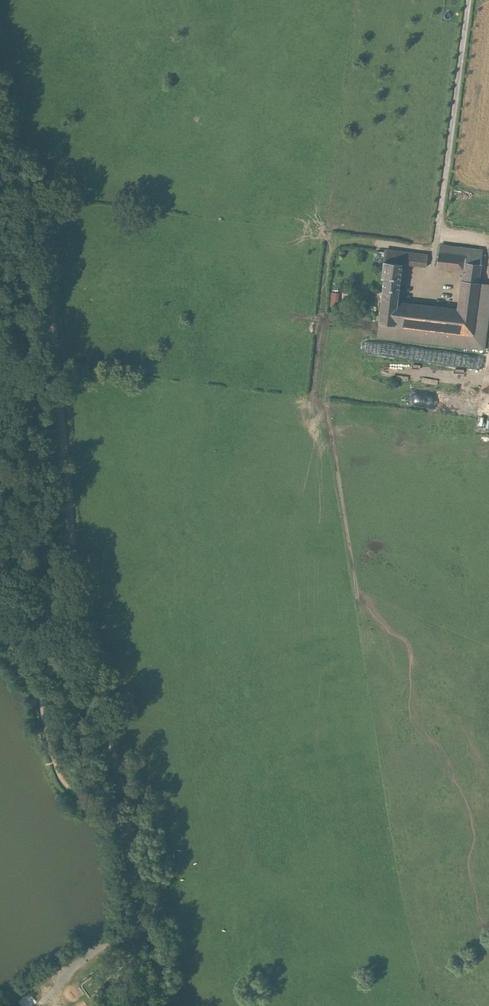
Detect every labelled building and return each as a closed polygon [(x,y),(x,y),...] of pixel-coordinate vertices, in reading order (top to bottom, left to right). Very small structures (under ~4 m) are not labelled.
[(442,246),(439,270),(464,273),(463,282),(480,284),(484,251),(442,246)] [(387,251),(386,265),(403,267),(428,270),(429,256),(387,251)] [(386,265),(377,338),(485,352),(488,322),(488,285),(480,284),(463,282),(459,310),(399,303),(403,267),(386,265)]
